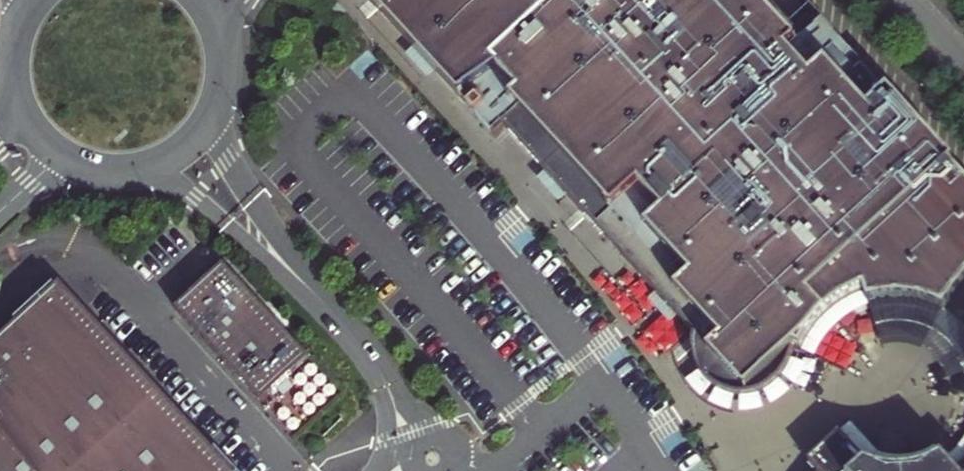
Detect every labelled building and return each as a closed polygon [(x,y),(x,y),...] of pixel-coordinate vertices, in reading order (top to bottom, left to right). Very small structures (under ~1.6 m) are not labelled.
[(963,301),(963,178),(859,65),(845,78),(815,46),(810,51),(806,47),(762,0),(368,0),(366,2),(474,118),(501,93),(520,114),(502,130),(607,242),(651,201),(664,215),(620,256),(692,334),(693,346),(695,356),(700,365),(706,374),(714,380),(726,386),(740,389),(754,387),(767,382),(777,374),(782,368),(787,359),(791,342),(797,343),(811,323),(828,306),(849,293),(861,288),(877,304),(903,301),(936,308),(946,312),(954,318),(963,301)] [(501,93),(474,118),(493,139),(502,130),(520,114),(501,93)] [(651,201),(607,242),(620,256),(664,215),(651,201)] [(325,355),(242,264),(194,308),(276,398),(325,355)] [(91,294),(79,281),(4,348),(8,352),(0,359),(0,470),(251,470),(91,294)] [(292,429),(308,411),(290,394),(273,411),(292,429)] [(876,470),(867,466),(868,465),(842,437),(841,435),(839,437),(809,464),(816,470),(880,470),(876,470)]
